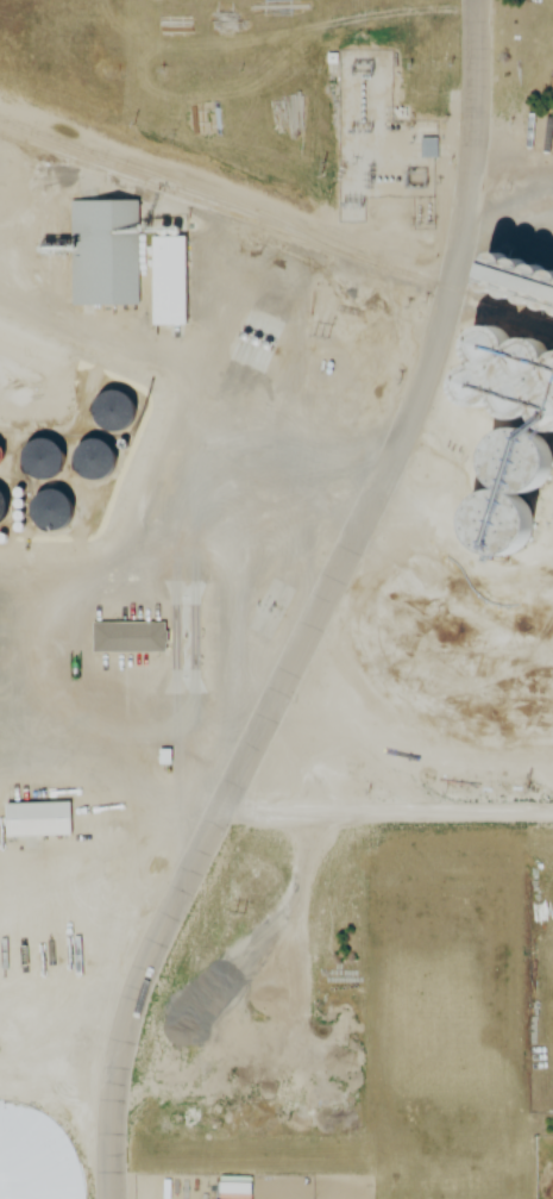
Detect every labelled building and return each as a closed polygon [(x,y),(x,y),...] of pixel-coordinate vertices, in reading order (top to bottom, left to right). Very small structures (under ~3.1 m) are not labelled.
[(68,302),(69,200),(138,200),(137,302),(68,302)] [(147,325),(146,237),(184,236),(187,324),(147,325)] [(161,624),(161,652),(87,651),(88,623),(161,624)] [(65,835),(0,837),(0,801),(64,800),(65,835)]
